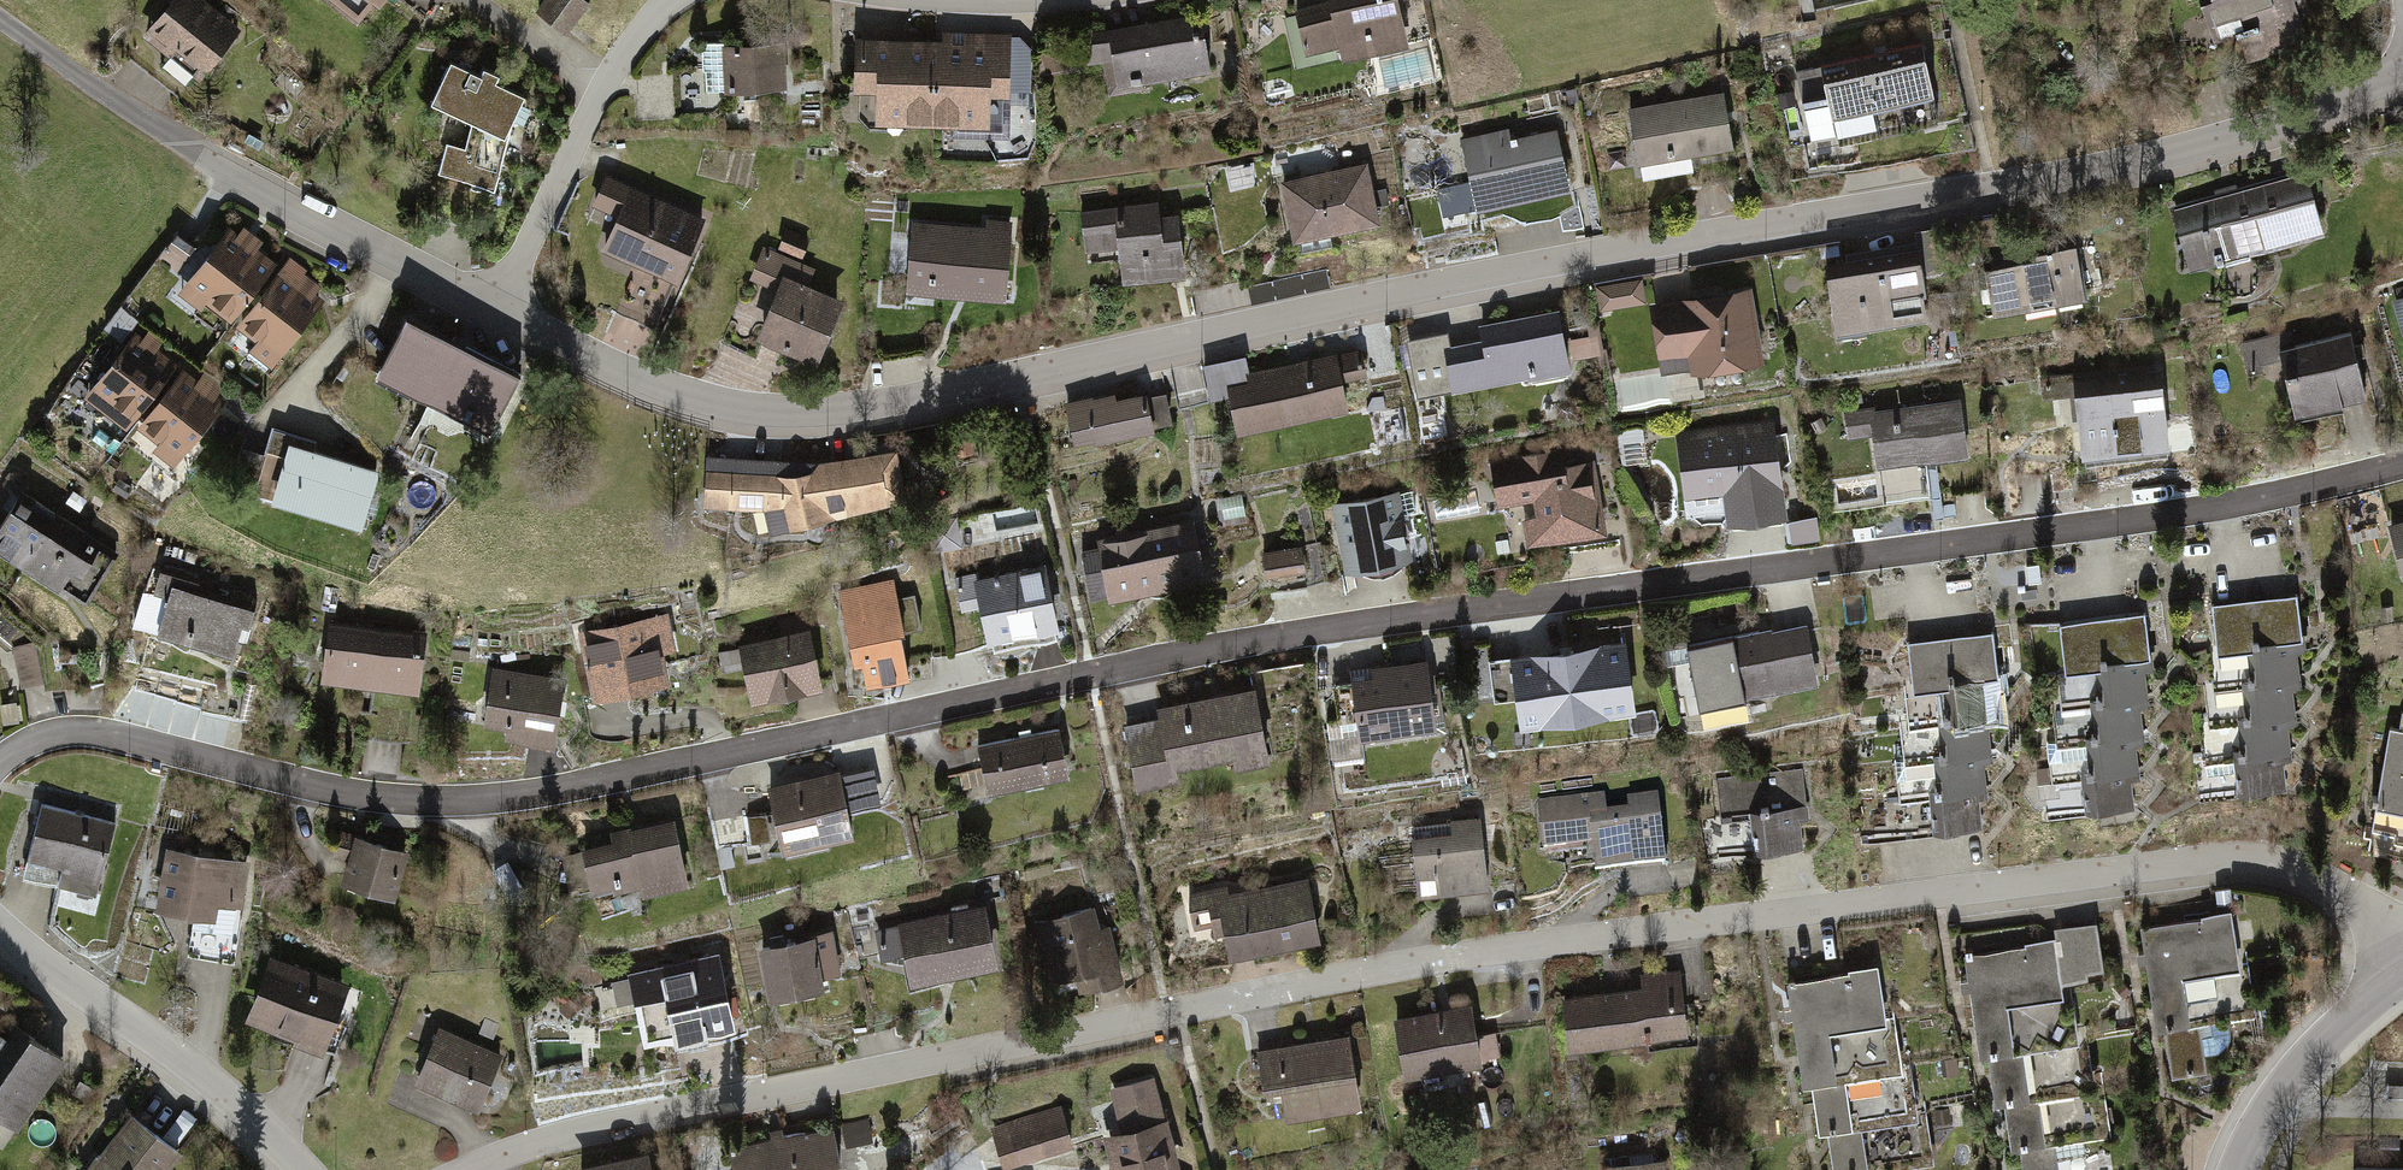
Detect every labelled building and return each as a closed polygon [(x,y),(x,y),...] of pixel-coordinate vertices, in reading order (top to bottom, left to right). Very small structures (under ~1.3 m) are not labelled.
[(205,0),(178,0),(147,45),(172,61),(167,68),(193,87),(198,80),(206,85),(246,28),(205,0)] [(371,23),(387,0),(340,0),(371,23)] [(593,4),(588,0),(556,0),(544,15),(571,34),(593,4)] [(1340,5),(1352,52),(1356,67),(1428,48),(1416,0),(1339,0),(1340,5)] [(2213,11),(2232,73),(2350,38),(2338,0),(2229,0),(2220,3),(2222,8),(2213,11)] [(1314,62),(1352,52),(1340,5),(1302,15),(1314,62)] [(1213,17),(1087,38),(1093,72),(1114,69),(1118,96),(1224,79),(1213,17)] [(939,47),(939,131),(1011,132),(1011,102),(1019,102),(1019,94),(1039,94),(1039,54),(1026,42),(1020,41),(1020,36),(948,35),(948,47),(939,47)] [(1937,114),(1923,41),(1822,60),(1830,98),(1803,103),(1809,138),(1937,114)] [(791,43),(707,48),(710,98),(794,92),(791,43)] [(866,130),(939,131),(939,47),(867,47),(866,130)] [(487,78),(460,65),(443,109),(477,127),(473,153),(452,148),(447,180),(502,195),(514,141),(532,99),(503,85),(506,79),(491,71),(487,78)] [(1633,104),(1624,106),(1635,163),(1733,144),(1722,87),(1656,100),(1654,93),(1632,98),(1633,104)] [(1518,131),(1468,142),(1477,185),(1457,190),(1462,215),(1483,210),(1485,217),(1583,195),(1568,133),(1521,143),(1518,131)] [(1378,165),(1288,186),(1303,251),(1310,250),(1311,257),(1343,249),(1341,242),(1394,230),(1378,165)] [(2220,200),(2176,212),(2194,279),(2336,240),(2318,174),(2244,194),(2243,189),(2219,196),(2220,200)] [(713,221),(609,177),(594,213),(620,224),(606,256),(684,289),(713,221)] [(1167,204),(1084,216),(1089,256),(1126,251),(1132,292),(1202,282),(1193,220),(1170,224),(1167,204)] [(989,230),(918,227),(914,300),(1016,305),(1020,222),(989,220),(989,230)] [(190,289),(185,295),(236,332),(283,268),(263,254),(269,245),(247,229),(241,237),(232,231),(212,258),(181,236),(159,266),(190,289)] [(778,256),(767,252),(756,283),(786,294),(766,348),(829,371),(854,303),(813,288),(820,271),(805,265),(814,241),(787,232),(778,256)] [(2089,237),(1992,254),(2004,325),(2035,319),(2037,327),(2068,322),(2067,314),(2102,308),(2089,237)] [(283,268),(236,332),(258,348),(251,358),(275,376),(334,296),(304,275),(300,280),(283,268)] [(1937,270),(1840,284),(1849,341),(1946,327),(1937,270)] [(1643,278),(1602,285),(1606,310),(1648,303),(1643,278)] [(1760,293),(1657,312),(1668,372),(1703,365),(1707,383),(1775,370),(1760,293)] [(2395,303),(2402,330),(2402,301),(2395,303)] [(1489,348),(1457,354),(1465,399),(1574,378),(1572,367),(1607,360),(1602,333),(1573,338),(1569,314),(1486,330),(1489,348)] [(531,385),(416,325),(383,386),(498,447),(531,385)] [(2296,332),(2244,347),(2252,375),(2291,364),(2308,425),(2379,405),(2359,336),(2302,353),(2296,332)] [(136,440),(187,372),(166,356),(172,348),(156,335),(150,343),(141,336),(89,405),(136,440)] [(1454,341),(1414,349),(1425,407),(1465,399),(1457,354),(1454,341)] [(1258,388),(1234,393),(1242,436),(1363,413),(1358,386),(1378,382),(1372,352),(1256,374),(1258,388)] [(203,385),(187,372),(136,440),(181,474),(230,410),(219,401),(228,389),(210,376),(203,385)] [(2184,393),(2091,400),(2095,467),(2188,461),(2184,393)] [(1124,397),(1074,407),(1077,419),(1083,452),(1168,435),(1160,396),(1126,403),(1124,397)] [(1979,464),(1973,402),(1851,414),(1854,444),(1883,441),(1887,473),(1979,464)] [(1783,419),(1683,438),(1696,503),(1735,496),(1742,536),(1803,525),(1783,419)] [(1621,432),(1628,471),(1654,466),(1647,427),(1621,432)] [(327,448),(274,434),(268,459),(251,455),(244,479),(266,485),(260,506),(374,535),(389,478),(324,461),(327,448)] [(977,441),(955,445),(958,461),(979,457),(977,441)] [(1602,450),(1499,469),(1507,514),(1528,510),(1536,555),(1619,540),(1602,450)] [(829,468),(713,456),(711,517),(792,514),(799,538),(908,513),(905,504),(920,498),(909,458),(829,468)] [(1412,491),(1338,507),(1353,580),(1428,564),(1412,491)] [(0,537),(0,554),(35,578),(73,524),(30,494),(0,537)] [(74,496),(66,507),(82,518),(89,507),(74,496)] [(120,557),(73,524),(35,578),(69,602),(75,593),(88,602),(120,557)] [(1208,524),(1106,545),(1107,551),(1085,555),(1094,604),(1117,599),(1118,607),(1221,586),(1208,524)] [(2394,533),(2402,564),(2402,530),(2394,533)] [(1309,551),(1267,559),(1272,583),(1313,576),(1309,551)] [(1052,569),(979,586),(994,653),(1067,637),(1052,569)] [(205,587),(167,577),(161,600),(150,597),(140,634),(241,661),(245,647),(251,649),(262,610),(203,594),(205,587)] [(899,582),(841,596),(861,676),(875,673),(879,691),(923,680),(899,582)] [(2303,601),(2220,612),(2225,650),(2226,659),(2274,653),(2278,685),(2302,682),(2308,681),(2304,650),(2309,649),(2303,601)] [(8,617),(0,610),(0,627),(8,617)] [(685,617),(585,638),(600,707),(684,689),(680,673),(696,669),(685,617)] [(2153,621),(2070,631),(2075,670),(2076,679),(2124,673),(2128,705),(2152,702),(2157,701),(2153,669),(2159,668),(2153,621)] [(434,636),(333,624),(326,685),(427,696),(434,636)] [(1814,625),(1700,649),(1715,716),(1829,692),(1814,625)] [(2069,627),(2034,629),(2037,671),(2049,671),(2050,683),(2065,682),(2064,671),(2075,670),(2070,631),(2069,627)] [(819,632),(723,656),(729,678),(752,672),(761,709),(833,691),(819,632)] [(2000,637),(1917,647),(1921,685),(1923,695),(1971,689),(1975,720),(1999,717),(2004,717),(2000,685),(2006,684),(2000,637)] [(38,646),(14,652),(23,694),(48,689),(38,646)] [(2225,650),(2214,651),(2219,687),(2220,699),(2268,693),(2272,725),(2299,721),(2302,721),(2298,689),(2303,688),(2302,682),(2278,685),(2274,653),(2226,659),(2225,650)] [(1637,655),(1523,671),(1527,701),(1543,699),(1547,730),(1646,716),(1637,655)] [(1436,664),(1357,675),(1359,685),(1341,687),(1346,727),(1364,724),(1367,745),(1447,734),(1436,664)] [(578,682),(496,670),(487,728),(509,731),(507,738),(568,747),(578,682)] [(2075,670),(2064,671),(2065,682),(2068,706),(2070,718),(2118,713),(2122,744),(2148,741),(2151,740),(2147,709),(2153,708),(2152,702),(2128,705),(2124,673),(2076,679),(2075,670)] [(1921,685),(1911,687),(1915,722),(1917,734),(1965,728),(1968,760),(1995,757),(1998,756),(1994,724),(2000,724),(1999,717),(1975,720),(1971,689),(1923,695),(1921,685)] [(2219,687),(2210,688),(2215,726),(2216,736),(2264,730),(2268,762),(2292,759),(2298,758),(2294,726),(2299,726),(2299,721),(2272,725),(2268,693),(2220,699),(2219,687)] [(1266,692),(1166,713),(1168,726),(1136,733),(1149,798),(1190,790),(1187,776),(1249,764),(1251,775),(1282,769),(1266,692)] [(2068,706),(2060,707),(2065,745),(2066,755),(2113,749),(2117,781),(2142,778),(2147,777),(2143,746),(2149,745),(2148,741),(2122,744),(2118,713),(2070,718),(2068,706)] [(1915,722),(1907,723),(1912,761),(1913,771),(1960,765),(1964,797),(1988,794),(1994,793),(1990,762),(1996,761),(1995,757),(1968,760),(1965,728),(1917,734),(1915,722)] [(2215,726),(2204,727),(2210,775),(2257,769),(2261,801),(2291,797),(2287,766),(2293,765),(2292,759),(2268,762),(2264,730),(2216,736),(2215,726)] [(1025,742),(983,750),(987,771),(964,775),(971,810),(996,805),(995,798),(1037,790),(1038,795),(1055,792),(1054,787),(1081,782),(1071,733),(1041,739),(1040,731),(1023,734),(1025,742)] [(2396,732),(2379,846),(2402,851),(2402,733),(2396,732)] [(2065,745),(2053,747),(2059,794),(2107,789),(2111,821),(2141,817),(2137,785),(2142,785),(2142,778),(2117,781),(2113,749),(2066,755),(2065,745)] [(1912,761),(1900,763),(1906,810),(1954,804),(1958,836),(1988,833),(1984,801),(1989,800),(1988,794),(1964,797),(1960,765),(1913,771),(1912,761)] [(876,764),(848,769),(853,801),(881,797),(876,764)] [(1808,769),(1722,779),(1731,862),(1818,852),(1808,769)] [(846,775),(773,791),(788,860),(861,845),(846,775)] [(1615,798),(1543,805),(1548,857),(1601,851),(1605,881),(1676,873),(1668,797),(1633,801),(1635,817),(1617,819),(1615,798)] [(118,826),(42,809),(30,862),(66,870),(62,890),(101,899),(118,826)] [(772,817),(752,821),(757,845),(777,841),(772,817)] [(1489,822),(1418,831),(1426,900),(1498,891),(1489,822)] [(598,890),(600,896),(650,885),(653,901),(699,891),(684,823),(588,844),(590,854),(568,860),(576,895),(598,890)] [(417,854),(346,835),(339,860),(354,864),(347,889),(403,904),(417,854)] [(254,863),(170,852),(162,914),(221,922),(222,912),(247,916),(254,863)] [(1232,887),(1190,894),(1197,934),(1222,930),(1224,942),(1234,940),(1238,962),(1329,947),(1317,875),(1282,881),(1283,887),(1234,896),(1232,887)] [(2212,923),(2150,934),(2154,958),(2146,959),(2148,972),(2156,971),(2166,1034),(2173,1033),(2201,1028),(2194,983),(2250,974),(2249,964),(2237,894),(2221,896),(2225,917),(2211,920),(2212,923)] [(1113,907),(1041,927),(1058,988),(1086,981),(1091,997),(1134,986),(1113,907)] [(996,909),(882,933),(888,962),(905,958),(912,994),(1010,974),(996,909)] [(2063,943),(2071,991),(2077,990),(2115,984),(2106,928),(2061,935),(2063,943)] [(846,935),(766,952),(778,1006),(838,993),(835,981),(854,976),(846,935)] [(2034,951),(1972,961),(1976,984),(1967,985),(1969,998),(1978,997),(1988,1061),(1995,1060),(2023,1056),(2016,1011),(2072,1002),(2071,991),(2063,943),(2033,947),(2034,951)] [(356,992),(272,959),(246,1025),(330,1058),(356,992)] [(742,1034),(724,960),(615,987),(622,1016),(644,1011),(652,1043),(710,1028),(713,1041),(742,1034)] [(2194,983),(2201,1028),(2173,1033),(2181,1081),(2188,1080),(2216,1076),(2209,1031),(2239,1026),(2241,1039),(2267,1035),(2263,1011),(2255,962),(2249,964),(2250,974),(2194,983)] [(1858,979),(1796,988),(1799,1011),(1792,1012),(1794,1027),(1802,1025),(1812,1089),(1819,1088),(1847,1083),(1839,1038),(1896,1029),(1894,1019),(1886,970),(1857,975),(1858,979)] [(1697,1043),(1691,972),(1646,976),(1648,992),(1570,999),(1574,1054),(1697,1043)] [(2016,1011),(2023,1056),(1995,1060),(2003,1109),(2010,1108),(2038,1104),(2030,1059),(2087,1050),(2085,1039),(2077,990),(2071,991),(2072,1002),(2016,1011)] [(1485,1006),(1403,1020),(1413,1081),(1495,1067),(1485,1006)] [(1839,1038),(1847,1083),(1819,1088),(1827,1137),(1834,1135),(1861,1131),(1854,1086),(1911,1077),(1909,1066),(1901,1018),(1894,1019),(1896,1029),(1839,1038)] [(6,1025),(0,1036),(0,1118),(29,1135),(72,1063),(6,1025)] [(514,1059),(442,1030),(420,1084),(492,1113),(514,1059)] [(1359,1038),(1264,1054),(1271,1098),(1291,1095),(1294,1115),(1369,1103),(1359,1038)] [(2030,1059),(2038,1104),(2010,1108),(2018,1157),(2025,1156),(2052,1151),(2045,1106),(2102,1097),(2100,1087),(2092,1038),(2085,1039),(2087,1050),(2030,1059)] [(1861,1131),(1834,1135),(1839,1169),(1875,1169),(1869,1134),(1925,1125),(1924,1114),(1916,1065),(1909,1066),(1911,1077),(1854,1086),(1861,1131)] [(1111,1091),(1122,1129),(1107,1134),(1118,1169),(1185,1169),(1157,1077),(1111,1091)] [(2052,1151),(2025,1156),(2027,1169),(2063,1169),(2060,1154),(2117,1145),(2107,1086),(2100,1087),(2102,1097),(2045,1106),(2052,1151)] [(2386,1087),(2386,1104),(2402,1104),(2402,1087),(2386,1087)] [(993,1129),(1005,1169),(1006,1169),(1081,1148),(1069,1107),(993,1129)] [(1875,1169),(1940,1169),(1931,1113),(1924,1114),(1925,1125),(1869,1134),(1875,1169)] [(132,1116),(94,1169),(178,1169),(188,1156),(132,1116)] [(874,1120),(849,1124),(853,1148),(878,1143),(874,1120)] [(737,1148),(741,1169),(846,1169),(839,1130),(737,1148)] [(595,1169),(660,1169),(657,1157),(595,1169)]
